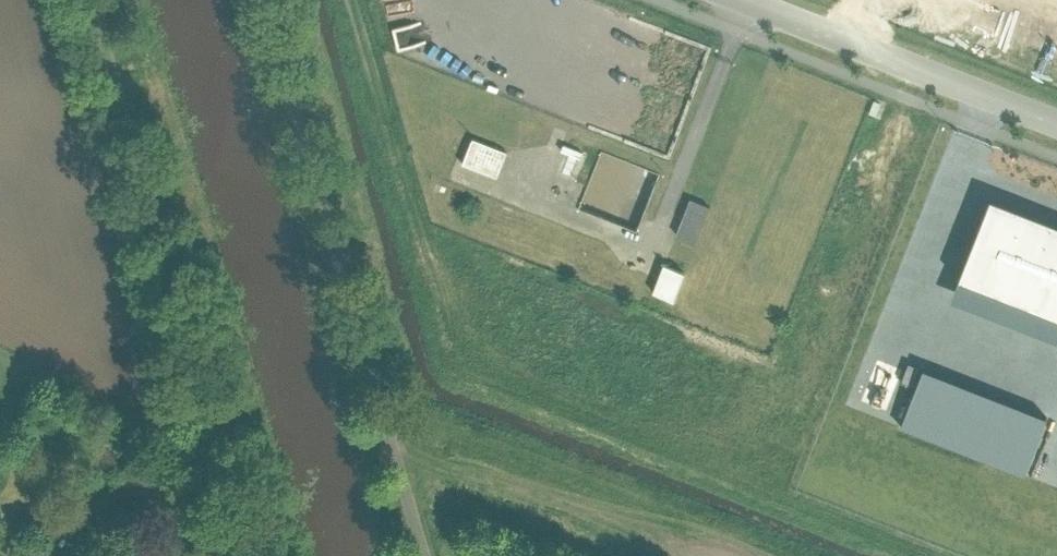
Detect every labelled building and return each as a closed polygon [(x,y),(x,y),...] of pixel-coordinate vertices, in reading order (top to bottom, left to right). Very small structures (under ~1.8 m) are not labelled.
[(479,135),(471,162),(507,172),(515,146),(479,135)] [(605,153),(595,183),(615,189),(615,190),(653,202),(663,171),(605,153)] [(696,193),(681,231),(705,240),(720,202),(696,193)] [(964,270),(1056,307),(1056,221),(994,196),(964,270)] [(671,261),(658,289),(686,301),(698,274),(671,261)] [(1039,418),(914,369),(892,422),(1017,472),(1039,418)]
